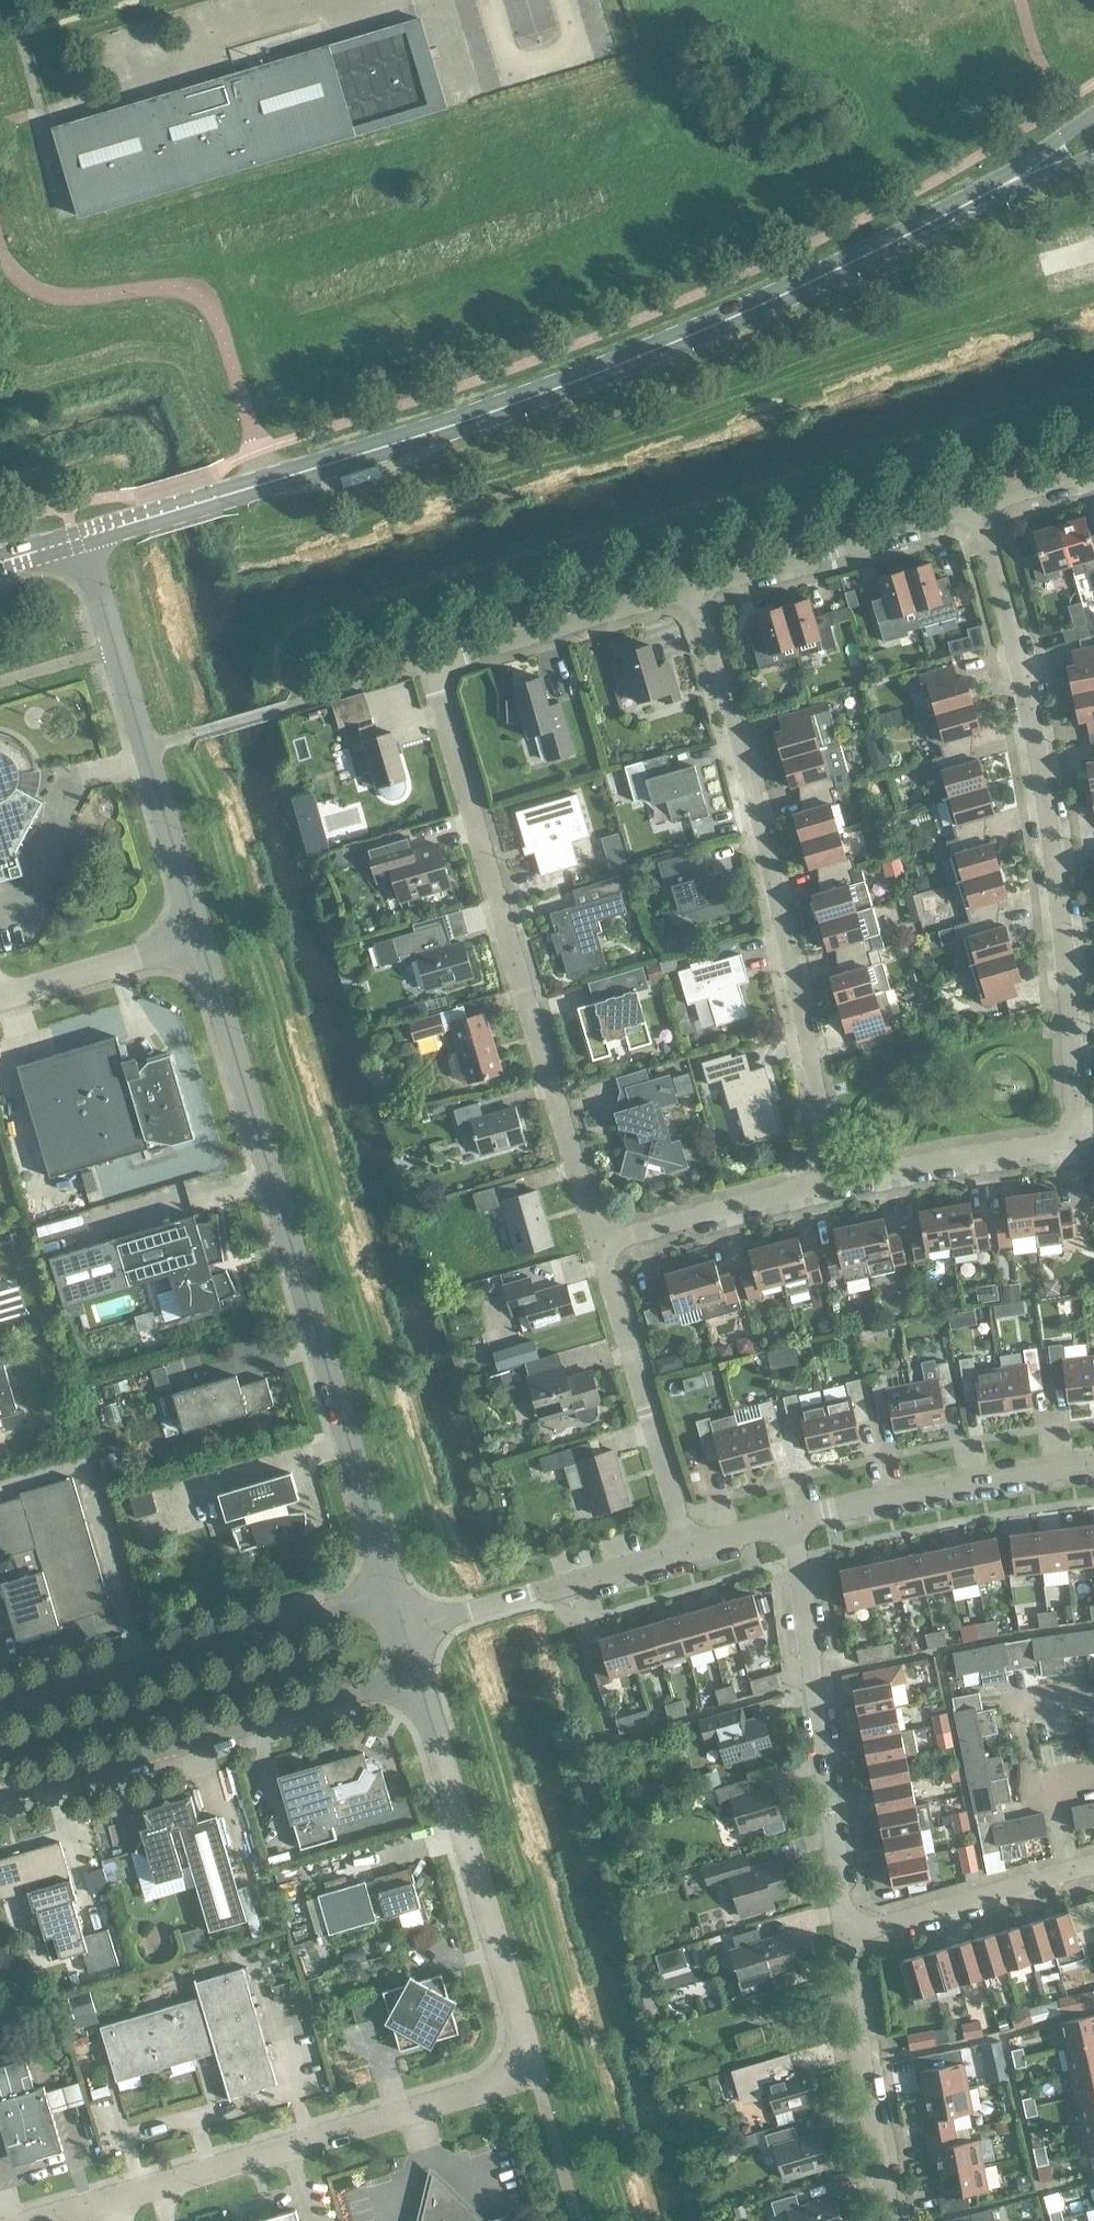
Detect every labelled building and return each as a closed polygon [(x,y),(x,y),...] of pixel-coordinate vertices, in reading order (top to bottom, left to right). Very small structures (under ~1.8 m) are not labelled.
[(513,27),(554,25),(553,0),(512,0),(513,27)] [(590,20),(605,14),(601,0),(583,0),(590,20)] [(328,47),(55,129),(54,129),(80,217),(354,135),(354,136),(445,109),(418,18),(327,45),(328,47)] [(601,57),(619,50),(610,25),(592,32),(601,57)] [(1058,525),(1071,566),(1083,562),(1086,573),(1093,570),(1093,534),(1090,536),(1084,517),(1058,525)] [(1071,566),(1058,525),(1033,532),(1045,574),(1071,566)] [(930,562),(904,570),(916,611),(920,628),(959,616),(948,577),(935,581),(930,562)] [(892,619),(916,611),(904,570),(878,578),(886,603),(873,607),(883,641),(897,637),(892,619)] [(814,606),(825,602),(816,577),(806,580),(814,606)] [(845,593),(850,608),(859,606),(854,590),(845,593)] [(798,657),(822,650),(836,646),(826,613),(814,617),(808,598),(782,606),(798,657)] [(759,669),(798,657),(782,606),(757,614),(762,632),(750,636),(759,669)] [(1093,631),(1093,611),(1085,614),(1090,632),(1093,631)] [(1066,643),(1091,636),(1087,623),(1062,631),(1066,643)] [(929,647),(939,645),(936,625),(925,627),(929,647)] [(951,656),(985,647),(980,626),(968,629),(970,636),(948,642),(951,656)] [(680,699),(672,672),(659,676),(650,645),(643,647),(642,644),(630,648),(630,651),(623,653),(626,662),(615,666),(623,693),(634,690),(638,702),(663,694),(666,703),(680,699)] [(1072,653),(1080,651),(1082,663),(1074,665),(1067,667),(1073,694),(1093,690),(1093,647),(1080,650),(1072,652),(1072,653)] [(949,681),(946,668),(919,676),(923,690),(929,689),(936,715),(973,704),(965,677),(949,681)] [(507,719),(508,719),(523,718),(529,737),(540,734),(548,761),(575,753),(560,703),(548,706),(540,677),(513,685),(517,697),(507,700),(506,700),(507,719)] [(792,695),(794,703),(808,700),(804,686),(796,688),(792,695)] [(1073,694),(1079,722),(1093,719),(1093,690),(1073,694)] [(775,733),(783,760),(839,743),(827,703),(786,715),(790,728),(775,733)] [(973,704),(936,715),(929,717),(924,726),(927,739),(936,744),(939,743),(943,756),(959,751),(959,752),(969,749),(965,736),(981,731),(973,704)] [(405,779),(392,732),(378,736),(374,724),(345,732),(358,776),(373,771),(379,791),(380,795),(383,798),(387,800),(392,801),(400,799),(403,795),(405,792),(406,787),(406,782),(404,779),(405,779)] [(23,874),(16,851),(43,801),(27,792),(31,772),(37,772),(36,768),(36,764),(35,760),(33,757),(31,754),(29,750),(27,747),(24,744),(22,742),(19,739),(15,737),(12,736),(8,734),(5,733),(1,732),(0,732),(0,881),(23,874)] [(806,783),(810,795),(831,789),(851,783),(840,745),(842,744),(841,743),(839,743),(783,760),(791,787),(806,783)] [(942,799),(942,800),(986,787),(978,760),(963,764),(959,752),(959,751),(943,756),(933,759),(937,773),(942,772),(949,797),(942,799)] [(672,778),(671,773),(665,754),(641,762),(653,804),(654,803),(653,799),(664,796),(671,820),(688,815),(690,821),(708,816),(694,766),(681,770),(682,775),(672,778)] [(994,814),(986,787),(942,800),(945,800),(956,839),(972,834),(973,834),(983,832),(979,819),(994,814)] [(810,795),(805,797),(808,809),(793,814),(801,841),(838,830),(830,804),(835,803),(831,789),(810,795)] [(541,875),(575,866),(568,843),(590,836),(578,794),(516,812),(528,854),(534,852),(541,875)] [(825,864),(828,877),(855,869),(851,855),(846,857),(838,830),(801,841),(809,869),(825,864)] [(594,865),(597,877),(631,867),(621,834),(609,837),(615,858),(594,865)] [(955,882),(956,883),(999,870),(991,842),(976,847),(973,834),(972,834),(956,839),(946,842),(958,881),(955,882)] [(326,837),(304,843),(308,856),(330,849),(326,837)] [(445,868),(438,845),(413,852),(408,837),(367,849),(377,882),(393,877),(396,889),(402,887),(405,900),(445,888),(440,870),(445,868)] [(705,878),(690,869),(686,857),(661,864),(668,889),(675,887),(682,911),(698,920),(729,910),(719,874),(705,878)] [(886,862),(889,874),(903,870),(900,859),(886,862)] [(828,877),(823,878),(827,891),(812,895),(820,923),(872,907),(861,867),(855,869),(828,877)] [(1007,897),(999,870),(956,883),(958,883),(970,922),(986,917),(996,914),(992,902),(1007,897)] [(621,875),(596,883),(601,898),(550,913),(553,925),(557,923),(559,931),(551,934),(557,954),(561,953),(568,975),(597,966),(588,935),(601,932),(598,921),(626,913),(621,893),(626,892),(621,875)] [(843,945),(847,958),(868,952),(878,949),(884,947),(872,907),(820,923),(828,950),(843,945)] [(413,932),(392,938),(373,944),(380,967),(400,961),(399,957),(416,952),(428,990),(473,977),(462,942),(470,940),(462,910),(411,925),(413,932)] [(969,965),(1013,953),(1005,925),(990,930),(986,917),(970,922),(954,926),(959,940),(964,939),(971,964),(969,965)] [(830,977),(838,1004),(875,993),(875,994),(885,991),(890,989),(878,949),(868,952),(847,958),(842,960),(845,972),(830,977)] [(1021,980),(1013,953),(969,965),(969,966),(972,966),(983,1005),(1010,997),(1006,984),(1021,980)] [(740,971),(745,969),(740,954),(713,962),(707,959),(690,964),(691,967),(678,971),(688,1005),(708,999),(716,1026),(742,1018),(746,1011),(738,984),(744,983),(740,971)] [(674,958),(660,962),(664,973),(675,969),(676,965),(674,958)] [(659,964),(646,967),(651,986),(664,982),(659,964)] [(919,980),(928,977),(924,964),(914,967),(919,980)] [(642,967),(609,977),(614,997),(578,1008),(593,1060),(611,1055),(607,1041),(626,1035),(630,1049),(652,1043),(637,991),(648,988),(642,967)] [(1034,990),(1011,995),(1013,1007),(1036,1001),(1034,990)] [(875,993),(838,1004),(846,1031),(854,1029),(860,1051),(894,1041),(888,1019),(893,1018),(885,991),(875,994),(875,993)] [(412,1005),(400,1009),(403,1017),(414,1014),(412,1005)] [(451,1023),(460,1052),(453,1054),(449,1061),(454,1077),(461,1081),(467,1079),(468,1082),(501,1073),(483,1014),(451,1023)] [(410,1023),(415,1040),(444,1031),(439,1015),(410,1023)] [(124,1061),(116,1037),(17,1066),(50,1177),(148,1148),(149,1151),(195,1138),(171,1055),(138,1064),(137,1060),(136,1060),(135,1058),(124,1061)] [(737,1074),(732,1057),(731,1053),(701,1062),(707,1084),(721,1080),(729,1109),(740,1106),(750,1139),(779,1131),(769,1098),(774,1096),(765,1066),(737,1074)] [(689,1073),(675,1078),(680,1096),(694,1091),(689,1073)] [(669,1075),(650,1081),(627,1088),(632,1108),(615,1113),(620,1127),(626,1129),(623,1140),(627,1151),(621,1174),(642,1179),(647,1161),(664,1166),(666,1172),(686,1166),(679,1141),(671,1143),(658,1101),(675,1096),(669,1075)] [(476,1138),(481,1155),(526,1142),(515,1107),(483,1117),(479,1102),(454,1110),(461,1134),(473,1131),(474,1134),(473,1135),(474,1138),(476,1138)] [(97,1190),(92,1171),(81,1174),(87,1193),(97,1190)] [(542,1214),(544,1213),(538,1191),(519,1196),(515,1181),(473,1193),(478,1212),(502,1206),(516,1255),(553,1244),(547,1221),(544,1222),(542,1214)] [(1063,1244),(1062,1239),(1075,1237),(1071,1210),(1059,1211),(1056,1190),(1031,1194),(1036,1234),(1038,1247),(1063,1244)] [(1011,1237),(1036,1234),(1031,1194),(1005,1197),(1008,1218),(995,1220),(999,1247),(1012,1245),(1011,1237)] [(970,1202),(944,1207),(951,1247),(975,1243),(977,1250),(990,1248),(986,1221),(973,1223),(970,1202)] [(927,1251),(951,1247),(944,1207),(919,1211),(922,1232),(910,1234),(915,1261),(928,1259),(927,1251)] [(194,1214),(50,1258),(64,1307),(132,1286),(169,1275),(209,1264),(222,1260),(222,1261),(224,1261),(218,1220),(197,1223),(194,1214)] [(858,1223),(870,1276),(895,1271),(894,1265),(906,1263),(900,1236),(888,1238),(884,1218),(858,1223)] [(845,1282),(870,1276),(858,1223),(833,1229),(838,1249),(825,1252),(831,1279),(843,1276),(845,1282)] [(798,1237),(773,1243),(783,1283),(787,1296),(811,1289),(810,1284),(822,1281),(816,1254),(803,1257),(798,1237)] [(760,1289),(783,1283),(773,1243),(748,1250),(754,1270),(741,1273),(748,1300),(762,1297),(760,1289)] [(732,1276),(720,1279),(714,1259),(708,1261),(706,1255),(694,1258),(696,1265),(689,1267),(701,1306),(705,1320),(706,1319),(706,1318),(740,1308),(740,1309),(742,1309),(732,1276)] [(236,1294),(237,1293),(226,1270),(225,1271),(225,1272),(212,1275),(209,1264),(169,1275),(182,1317),(221,1305),(220,1301),(236,1293),(236,1294)] [(677,1313),(701,1306),(689,1267),(665,1274),(671,1294),(659,1298),(666,1324),(679,1320),(677,1313)] [(527,1309),(533,1329),(575,1317),(566,1285),(535,1294),(530,1279),(504,1287),(512,1314),(527,1309)] [(496,1293),(493,1283),(482,1286),(486,1297),(496,1293)] [(1004,1301),(1021,1300),(1020,1284),(1003,1285),(1004,1301)] [(997,1317),(1011,1315),(1014,1311),(1012,1303),(995,1306),(997,1317)] [(654,1308),(643,1311),(648,1325),(658,1322),(654,1308)] [(961,1314),(950,1316),(953,1328),(959,1327),(962,1319),(961,1314)] [(833,1321),(820,1324),(823,1336),(836,1332),(833,1321)] [(20,1324),(0,1328),(0,1357),(26,1352),(20,1324)] [(1093,1397),(1089,1356),(1063,1359),(1061,1344),(1048,1346),(1052,1382),(1065,1380),(1068,1404),(1091,1401),(1091,1397),(1093,1397)] [(503,1347),(492,1351),(497,1369),(509,1365),(503,1347)] [(1029,1385),(1042,1383),(1037,1348),(1023,1350),(1025,1364),(1000,1368),(1006,1409),(1010,1409),(1010,1412),(1033,1409),(1029,1385)] [(1003,1409),(1006,1409),(1000,1368),(975,1372),(973,1358),(959,1360),(965,1395),(978,1393),(981,1417),(1004,1413),(1003,1409)] [(924,1381),(912,1384),(920,1424),(923,1424),(924,1427),(946,1423),(942,1400),(955,1397),(948,1362),(935,1364),(934,1360),(920,1363),(924,1381)] [(2,1425),(3,1431),(27,1423),(23,1410),(18,1412),(3,1363),(0,1364),(0,1426),(2,1425)] [(591,1371),(567,1378),(563,1365),(527,1376),(540,1421),(575,1411),(576,1414),(579,1419),(584,1422),(590,1421),(595,1418),(597,1413),(597,1408),(596,1404),(600,1403),(591,1371)] [(164,1368),(151,1371),(156,1390),(169,1387),(164,1368)] [(495,1392),(497,1391),(514,1386),(509,1371),(493,1375),(490,1376),(495,1392)] [(917,1425),(920,1424),(912,1384),(886,1389),(885,1385),(887,1384),(885,1374),(871,1377),(878,1412),(890,1410),(895,1433),(918,1429),(917,1425)] [(240,1386),(236,1375),(160,1398),(165,1415),(178,1411),(184,1431),(274,1405),(266,1378),(240,1386)] [(849,1397),(824,1403),(834,1443),(837,1442),(838,1446),(860,1441),(855,1418),(867,1415),(859,1379),(846,1382),(849,1397)] [(834,1443),(824,1403),(800,1409),(796,1394),(783,1397),(791,1432),(804,1429),(809,1453),(832,1447),(831,1443),(834,1443)] [(762,1418),(738,1425),(749,1465),(752,1464),(753,1468),(775,1462),(769,1439),(781,1435),(772,1400),(758,1404),(762,1418)] [(746,1466),(749,1465),(738,1425),(735,1414),(711,1421),(710,1417),(696,1421),(706,1456),(718,1453),(724,1476),(747,1469),(746,1466)] [(697,1456),(695,1449),(684,1452),(686,1459),(697,1456)] [(584,1482),(589,1510),(624,1505),(616,1451),(562,1460),(566,1485),(584,1482)] [(284,1514),(289,1514),(286,1503),(299,1499),(291,1473),(218,1494),(226,1521),(245,1515),(247,1523),(252,1521),(258,1519),(263,1518),(268,1516),(273,1515),(278,1515),(284,1514)] [(101,1612),(102,1615),(115,1611),(111,1597),(108,1598),(73,1478),(20,1493),(21,1497),(0,1504),(0,1548),(0,1547),(12,1554),(12,1555),(36,1548),(43,1571),(59,1624),(101,1612)] [(136,1518),(157,1512),(151,1491),(130,1497),(136,1518)] [(252,1521),(247,1523),(232,1529),(241,1551),(306,1532),(305,1513),(289,1514),(284,1514),(278,1515),(273,1515),(268,1516),(263,1518),(258,1519),(252,1521)] [(1093,1565),(1089,1525),(1063,1528),(1068,1568),(1093,1565)] [(1063,1528),(1037,1532),(1042,1571),(1068,1568),(1063,1528)] [(1042,1571),(1037,1532),(1009,1535),(1014,1575),(1042,1571)] [(969,1543),(978,1582),(1005,1576),(996,1537),(969,1543)] [(969,1543),(944,1548),(952,1587),(978,1582),(969,1543)] [(926,1593),(952,1587),(944,1548),(918,1554),(926,1593)] [(918,1554),(892,1559),(900,1598),(926,1593),(918,1554)] [(892,1559),(866,1565),(875,1603),(900,1598),(892,1559)] [(875,1603),(866,1565),(839,1570),(847,1609),(875,1603)] [(18,1640),(63,1627),(62,1626),(59,1626),(59,1624),(43,1571),(1,1583),(18,1640)] [(753,1594),(726,1602),(737,1640),(764,1632),(753,1594)] [(760,1613),(769,1610),(765,1597),(756,1599),(760,1613)] [(737,1640),(726,1602),(701,1609),(712,1647),(737,1640)] [(1071,1606),(1060,1607),(1062,1621),(1073,1619),(1071,1606)] [(701,1609),(676,1617),(687,1654),(712,1647),(701,1609)] [(1056,1611),(1047,1613),(1049,1627),(1058,1625),(1056,1611)] [(1039,1628),(1049,1627),(1047,1613),(1037,1614),(1039,1628)] [(651,1624),(662,1662),(687,1654),(676,1617),(651,1624)] [(995,1621),(986,1623),(989,1637),(998,1635),(995,1621)] [(980,1639),(989,1637),(986,1623),(977,1625),(980,1639)] [(651,1624),(625,1631),(636,1669),(662,1662),(651,1624)] [(943,1630),(934,1632),(937,1647),(947,1645),(943,1630)] [(603,1655),(591,1659),(599,1686),(612,1682),(610,1677),(636,1669),(625,1631),(599,1639),(603,1655)] [(1083,1632),(1086,1653),(1093,1652),(1093,1631),(1083,1632)] [(928,1649),(937,1647),(934,1632),(925,1634),(928,1649)] [(1064,1656),(1086,1653),(1083,1632),(1018,1641),(1023,1668),(1040,1666),(1041,1676),(1066,1673),(1064,1656)] [(1023,1668),(1018,1641),(953,1654),(957,1674),(980,1670),(983,1687),(1008,1682),(1006,1671),(1023,1668)] [(892,1643),(883,1644),(886,1658),(895,1656),(892,1643)] [(886,1658),(883,1644),(856,1650),(859,1664),(886,1658)] [(896,1707),(892,1685),(905,1683),(902,1665),(862,1673),(865,1687),(853,1689),(858,1714),(896,1707)] [(780,1687),(776,1673),(749,1681),(753,1694),(780,1687)] [(733,1686),(724,1688),(728,1702),(737,1699),(733,1686)] [(931,1688),(928,1691),(930,1698),(939,1697),(937,1686),(931,1688)] [(728,1702),(724,1688),(715,1691),(719,1704),(728,1702)] [(952,1698),(965,1762),(986,1758),(981,1736),(998,1733),(993,1708),(983,1710),(979,1692),(952,1698)] [(683,1700),(674,1703),(678,1717),(687,1714),(683,1700)] [(678,1717),(674,1703),(665,1706),(669,1719),(678,1717)] [(901,1731),(896,1707),(858,1714),(863,1739),(901,1731)] [(648,1710),(616,1719),(621,1733),(633,1730),(652,1724),(648,1710)] [(772,1750),(762,1716),(728,1726),(724,1713),(699,1721),(705,1742),(718,1738),(726,1764),(772,1750)] [(932,1716),(934,1725),(948,1722),(946,1713),(932,1716)] [(950,1731),(948,1722),(934,1725),(936,1734),(950,1731)] [(863,1739),(868,1763),(906,1756),(918,1753),(913,1729),(901,1731),(863,1739)] [(363,1752),(279,1777),(301,1850),(337,1839),(333,1827),(393,1809),(381,1770),(378,1771),(377,1767),(370,1764),(367,1765),(363,1752)] [(1018,1762),(1017,1752),(1009,1754),(1011,1763),(1018,1762)] [(911,1780),(906,1756),(868,1763),(873,1788),(911,1780)] [(965,1762),(978,1827),(1005,1822),(1005,1821),(1001,1804),(1012,1801),(1007,1777),(990,1780),(986,1758),(965,1762)] [(942,1765),(944,1774),(958,1771),(956,1762),(942,1765)] [(698,1794),(715,1789),(720,1787),(715,1771),(693,1778),(698,1794)] [(960,1780),(958,1771),(944,1774),(946,1783),(960,1780)] [(772,1788),(754,1793),(750,1778),(720,1787),(715,1789),(724,1819),(736,1815),(740,1830),(763,1823),(766,1835),(784,1830),(780,1818),(772,1788)] [(878,1813),(915,1805),(911,1780),(873,1788),(878,1813)] [(166,1799),(163,1804),(143,1810),(151,1835),(142,1838),(135,1851),(148,1859),(156,1883),(184,1875),(181,1868),(190,1865),(210,1931),(247,1920),(216,1816),(198,1821),(191,1796),(171,1802),(166,1799)] [(1072,1808),(1076,1829),(1093,1825),(1093,1803),(1072,1808)] [(920,1830),(915,1805),(878,1813),(883,1837),(920,1830)] [(952,1814),(954,1823),(968,1820),(966,1811),(952,1814)] [(1025,1839),(1048,1834),(1043,1813),(1005,1821),(1005,1822),(978,1827),(984,1854),(1001,1850),(1004,1861),(1028,1856),(1025,1839)] [(968,1820),(954,1823),(956,1832),(969,1829),(968,1820)] [(883,1837),(888,1862),(925,1854),(920,1830),(883,1837)] [(37,1910),(73,1900),(76,1899),(60,1842),(0,1859),(0,1896),(1,1899),(27,1892),(33,1912),(37,1910)] [(978,1870),(973,1845),(959,1847),(964,1873),(978,1870)] [(925,1854),(888,1862),(893,1887),(907,1884),(927,1880),(930,1879),(925,1854)] [(745,1855),(717,1863),(703,1867),(707,1883),(730,1881),(741,1916),(774,1906),(771,1899),(789,1894),(779,1861),(749,1869),(745,1855)] [(375,1880),(385,1916),(386,1918),(420,1907),(413,1884),(415,1883),(410,1868),(374,1878),(375,1880)] [(104,1869),(86,1874),(92,1893),(109,1888),(104,1869)] [(385,1916),(375,1880),(365,1883),(365,1881),(318,1895),(329,1934),(376,1920),(376,1919),(385,1916)] [(37,1910),(41,1923),(37,1926),(35,1929),(35,1933),(37,1937),(41,1939),(45,1939),(52,1961),(83,1952),(88,1950),(73,1900),(37,1910)] [(1044,1919),(1055,1956),(1058,1966),(1086,1958),(1083,1946),(1080,1947),(1069,1911),(1044,1919)] [(1031,1963),(1055,1956),(1044,1919),(1020,1926),(1031,1963)] [(1007,1970),(1031,1963),(1020,1926),(996,1933),(1007,1970)] [(201,1927),(184,1932),(180,1934),(186,1956),(208,1950),(201,1927)] [(732,1936),(736,1949),(731,1950),(744,1997),(775,1987),(771,1975),(799,1966),(789,1933),(761,1941),(758,1928),(732,1936)] [(88,1950),(83,1952),(89,1973),(118,1964),(108,1929),(83,1936),(88,1950)] [(983,1977),(1007,1970),(996,1933),(972,1940),(983,1977)] [(959,1984),(983,1977),(972,1940),(948,1947),(959,1984)] [(935,1991),(959,1984),(948,1947),(924,1954),(935,1991)] [(363,1949),(341,1956),(344,1966),(365,1959),(363,1949)] [(911,1998),(935,1991),(924,1954),(900,1961),(911,1998)] [(370,1966),(356,1970),(359,1979),(372,1975),(370,1966)] [(195,1982),(200,1997),(207,2022),(255,2008),(243,1968),(195,1982)] [(457,1999),(448,1997),(441,1974),(418,1981),(410,1977),(405,1985),(383,1992),(389,2015),(385,2023),(393,2028),(400,2051),(423,2044),(431,2048),(436,2040),(459,2033),(452,2010),(457,1999)] [(295,1995),(291,1981),(270,1987),(274,2001),(295,1995)] [(1067,1997),(1071,2011),(1093,2006),(1093,1992),(1067,1997)] [(79,2019),(97,2013),(91,1995),(73,2001),(79,2019)] [(207,2022),(200,1997),(100,2027),(116,2082),(216,2053),(207,2022)] [(1062,2013),(1071,2011),(1067,1997),(1059,1999),(1062,2013)] [(207,2022),(216,2053),(218,2060),(266,2046),(255,2008),(207,2022)] [(1028,2008),(1019,2011),(1023,2024),(1032,2022),(1028,2008)] [(1014,2027),(1023,2024),(1019,2011),(1010,2014),(1014,2027)] [(1066,2048),(1093,2042),(1093,2015),(1059,2023),(1059,2025),(1061,2024),(1066,2048)] [(1000,2031),(1009,2028),(1007,2019),(998,2021),(1000,2031)] [(980,2021),(971,2023),(974,2037),(983,2035),(980,2021)] [(965,2039),(974,2037),(971,2023),(962,2025),(965,2039)] [(734,2034),(739,2050),(765,2042),(761,2027),(734,2034)] [(910,2049),(936,2044),(933,2031),(907,2036),(910,2049)] [(986,2063),(1004,2059),(1001,2041),(983,2045),(986,2063)] [(1071,2072),(1093,2067),(1093,2042),(1066,2048),(1071,2072)] [(220,2067),(224,2082),(229,2098),(277,2084),(266,2046),(218,2060),(220,2067)] [(1011,2050),(1013,2060),(1025,2057),(1023,2048),(1011,2050)] [(920,2071),(925,2096),(968,2087),(963,2062),(942,2066),(939,2053),(912,2058),(914,2073),(920,2071)] [(35,2089),(26,2058),(14,2062),(12,2058),(9,2056),(5,2055),(0,2057),(0,2099),(35,2089)] [(1025,2057),(1013,2060),(1015,2069),(1027,2066),(1025,2057)] [(779,2066),(745,2076),(751,2096),(768,2091),(775,2114),(818,2101),(809,2071),(783,2078),(779,2066)] [(1077,2097),(1093,2093),(1093,2067),(1071,2072),(1077,2097)] [(29,2160),(63,2150),(44,2086),(35,2089),(0,2099),(0,2123),(12,2165),(29,2160)] [(930,2120),(924,2121),(927,2136),(955,2130),(952,2117),(973,2113),(968,2087),(925,2096),(930,2120)] [(1077,2097),(1082,2121),(1093,2119),(1093,2093),(1077,2097)] [(1022,2099),(1024,2108),(1036,2106),(1034,2097),(1022,2099)] [(1036,2106),(1024,2108),(1026,2118),(1038,2115),(1036,2106)] [(1087,2146),(1093,2144),(1093,2119),(1082,2121),(1087,2146)] [(996,2135),(1010,2132),(1008,2120),(994,2123),(996,2135)] [(765,2135),(769,2148),(775,2146),(784,2179),(829,2166),(820,2132),(798,2139),(794,2126),(765,2135)] [(935,2149),(940,2173),(983,2165),(978,2140),(957,2144),(955,2130),(927,2136),(930,2150),(935,2149)] [(1033,2148),(1035,2157),(1047,2155),(1045,2146),(1033,2148)] [(1049,2164),(1047,2155),(1035,2157),(1037,2166),(1049,2164)] [(940,2173),(942,2186),(945,2198),(939,2199),(942,2213),(969,2208),(967,2194),(988,2190),(983,2165),(940,2173)] [(1029,2174),(1015,2178),(1019,2192),(1033,2188),(1029,2174)] [(432,2175),(421,2220),(480,2220),(432,2175)] [(833,2197),(800,2207),(796,2194),(771,2202),(775,2215),(788,2211),(791,2219),(784,2220),(840,2220),(833,2197)] [(739,2207),(735,2208),(738,2217),(742,2216),(747,2215),(744,2205),(739,2207)] [(264,2219),(256,2220),(299,2220),(296,2209),(264,2219)] [(992,2209),(946,2220),(995,2220),(992,2209)] [(1051,2220),(1054,2220),(1063,2218),(1060,2209),(1049,2213),(1051,2220)]
